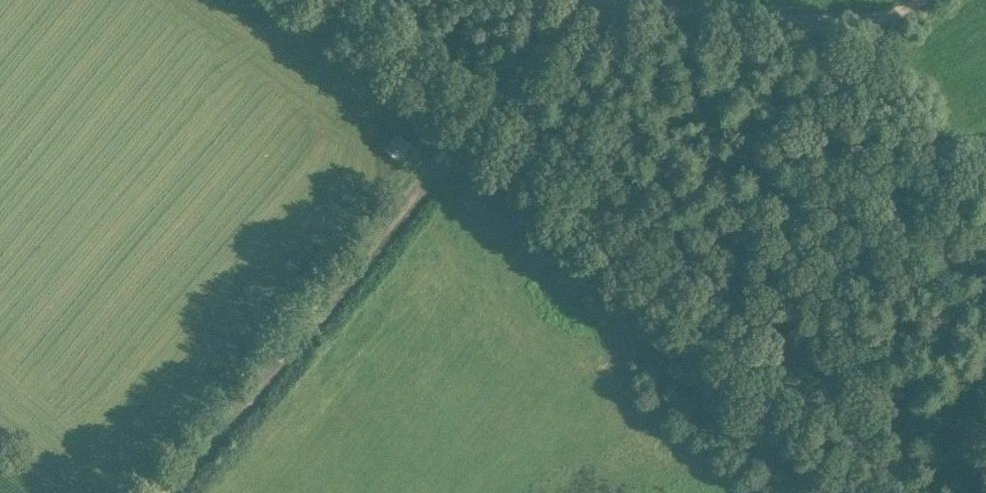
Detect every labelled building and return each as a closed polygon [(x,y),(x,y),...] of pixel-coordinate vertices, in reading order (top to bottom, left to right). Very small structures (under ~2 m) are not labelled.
[(397,167),(401,163),(413,147),(396,134),(381,153),(397,167)]
